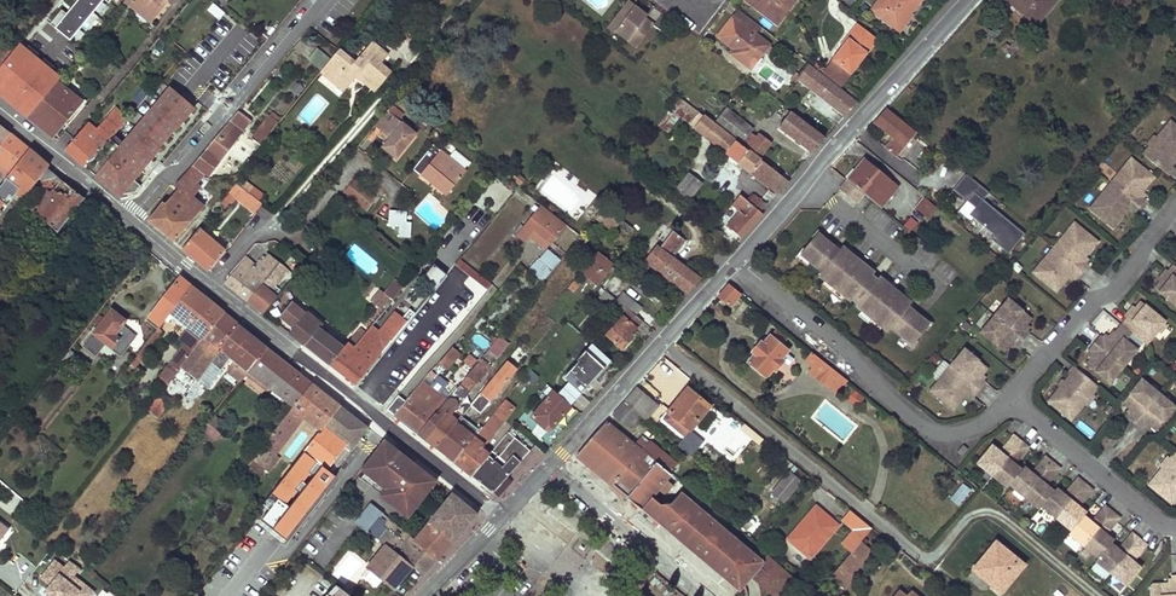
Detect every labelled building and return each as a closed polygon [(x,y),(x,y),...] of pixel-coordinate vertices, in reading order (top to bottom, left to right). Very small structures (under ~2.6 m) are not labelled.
[(80,1),(69,15),(63,10),(51,24),(57,29),(71,40),(82,27),(88,32),(99,18),(93,13),(104,0),(80,0),(80,1)] [(168,1),(167,0),(126,0),(125,1),(138,12),(151,22),(168,1)] [(210,1),(209,0),(192,0),(187,5),(198,14),(210,1)] [(795,1),(794,0),(746,0),(777,24),(795,1)] [(906,13),(909,15),(921,0),(880,0),(872,10),(895,28),(906,13)] [(1057,1),(1056,0),(1006,0),(1036,26),(1057,1)] [(39,20),(46,11),(51,5),(47,1),(39,11),(34,16),(39,20)] [(616,31),(637,47),(652,27),(644,20),(645,18),(647,16),(635,6),(633,9),(626,3),(611,22),(618,27),(616,31)] [(212,4),(206,12),(218,22),(224,14),(212,4)] [(739,10),(734,17),(755,34),(761,27),(739,10)] [(54,18),(47,11),(39,21),(46,27),(54,18)] [(149,24),(151,22),(138,12),(136,15),(146,24),(149,24)] [(901,32),(912,18),(909,15),(906,13),(895,28),(901,32)] [(734,17),(719,37),(735,49),(742,55),(739,59),(751,69),(769,45),(755,34),(734,17)] [(652,27),(654,25),(645,18),(644,20),(652,27)] [(413,45),(422,35),(403,19),(395,30),(413,45)] [(609,25),(616,31),(618,27),(611,22),(609,25)] [(859,27),(854,34),(856,36),(853,39),(851,37),(834,59),(851,73),(876,40),(859,27)] [(71,57),(83,41),(76,36),(64,51),(71,57)] [(1010,46),(1006,44),(1003,48),(1011,55),(1023,42),(1018,37),(1010,46)] [(366,64),(378,49),(371,42),(358,57),(366,64)] [(13,51),(3,43),(0,47),(0,67),(12,52),(13,51)] [(316,49),(307,61),(320,71),(330,59),(316,49)] [(344,91),(356,76),(375,92),(391,73),(380,64),(387,56),(378,49),(366,64),(358,57),(354,63),(338,50),(320,72),(344,91)] [(742,55),(735,49),(731,54),(739,59),(742,55)] [(0,67),(0,95),(29,117),(54,87),(45,78),(42,82),(38,78),(41,75),(40,75),(33,83),(27,90),(11,79),(17,71),(15,69),(20,62),(22,64),(24,62),(12,52),(0,67)] [(851,73),(834,59),(826,69),(843,83),(851,73)] [(791,81),(795,84),(798,79),(846,116),(857,103),(808,66),(800,77),(796,74),(791,81)] [(17,71),(11,79),(27,90),(33,83),(17,71)] [(58,82),(54,87),(29,117),(53,137),(83,102),(58,82)] [(140,104),(150,92),(144,87),(134,99),(140,104)] [(120,148),(111,140),(90,164),(98,170),(94,175),(112,190),(116,186),(124,192),(134,180),(161,148),(160,147),(176,127),(177,128),(194,108),(170,89),(120,148)] [(671,107),(676,111),(684,100),(679,96),(671,107)] [(700,112),(684,100),(676,111),(672,116),(677,120),(680,117),(690,125),(700,112)] [(390,138),(388,141),(383,147),(396,158),(408,144),(406,138),(412,130),(399,119),(401,117),(403,114),(392,105),(375,126),(382,132),(390,138)] [(85,167),(107,141),(108,141),(128,119),(115,108),(96,130),(88,123),(75,139),(66,149),(85,167)] [(771,143),(761,135),(757,139),(749,133),(753,128),(727,108),(716,123),(742,143),(741,144),(759,158),(771,143)] [(896,156),(915,133),(886,110),(885,109),(874,122),(894,138),(886,148),(896,156)] [(757,177),(778,193),(788,181),(759,158),(741,144),(700,112),(690,125),(728,154),(729,152),(741,160),(739,163),(754,174),(757,177)] [(672,116),(668,113),(658,125),(668,132),(677,120),(672,116)] [(779,127),(812,153),(825,138),(790,113),(787,116),(779,127)] [(399,119),(412,130),(414,128),(401,117),(399,119)] [(230,120),(194,164),(207,173),(209,175),(243,130),(230,120)] [(252,138),(261,145),(274,128),(265,121),(252,138)] [(1145,157),(1170,178),(1175,171),(1175,170),(1174,168),(1175,166),(1175,125),(1173,123),(1159,140),(1161,142),(1154,150),(1152,148),(1152,149),(1145,157)] [(10,133),(0,126),(0,146),(10,133)] [(412,130),(406,138),(408,144),(416,133),(412,130)] [(390,138),(382,132),(380,135),(388,141),(390,138)] [(4,182),(5,181),(29,150),(10,133),(0,146),(0,179),(4,182)] [(1149,147),(1152,149),(1152,148),(1154,150),(1161,142),(1159,140),(1157,138),(1149,147)] [(434,145),(414,169),(421,176),(422,174),(431,182),(434,178),(440,183),(437,187),(447,195),(466,171),(434,145)] [(49,167),(29,150),(5,181),(24,199),(32,189),(44,173),(48,168),(49,167)] [(741,160),(729,152),(728,154),(726,156),(737,164),(739,163),(741,160)] [(958,172),(940,157),(934,164),(953,179),(958,172)] [(864,159),(847,180),(881,208),(898,187),(864,159)] [(1134,215),(1145,201),(1142,198),(1139,196),(1142,193),(1154,178),(1131,159),(1090,209),(1113,228),(1125,213),(1128,210),(1131,212),(1134,215)] [(98,170),(90,164),(86,168),(94,175),(98,170)] [(207,173),(194,164),(191,167),(204,177),(207,173)] [(191,167),(175,186),(178,188),(165,204),(162,202),(148,220),(174,242),(214,196),(198,183),(204,177),(191,167)] [(32,195),(32,197),(25,205),(57,232),(84,198),(48,168),(44,173),(48,177),(35,192),(32,195)] [(44,173),(32,189),(35,192),(48,177),(44,173)] [(676,191),(689,200),(702,182),(690,173),(676,191)] [(966,175),(952,191),(966,203),(959,211),(991,237),(989,240),(1008,256),(1025,235),(982,201),(988,194),(966,175)] [(434,178),(431,182),(437,187),(440,183),(434,178)] [(0,179),(0,205),(2,206),(0,208),(0,215),(14,198),(21,204),(24,199),(5,181),(4,182),(0,179)] [(355,179),(345,191),(367,211),(377,197),(355,179)] [(912,186),(924,196),(930,188),(918,179),(912,186)] [(112,190),(118,196),(122,195),(136,193),(141,186),(134,180),(124,192),(116,186),(112,190)] [(244,180),(240,186),(248,193),(253,187),(244,180)] [(850,184),(847,181),(841,188),(844,191),(850,184)] [(253,210),(260,202),(248,193),(240,186),(237,184),(230,192),(236,197),(253,210)] [(863,194),(850,184),(844,191),(857,202),(863,194)] [(234,201),(236,197),(230,192),(221,203),(226,207),(230,202),(234,201)] [(754,194),(748,202),(760,212),(766,205),(754,194)] [(748,202),(741,195),(735,202),(746,212),(745,213),(742,210),(737,215),(736,218),(729,225),(743,238),(763,215),(760,212),(748,202)] [(915,207),(929,219),(938,209),(924,197),(915,207)] [(553,242),(566,225),(542,206),(525,227),(519,235),(526,240),(529,236),(535,229),(552,241),(553,242)] [(620,218),(604,207),(596,218),(612,230),(616,225),(620,218)] [(941,212),(938,209),(929,219),(932,222),(941,212)] [(400,237),(411,238),(413,222),(407,221),(408,211),(391,210),(390,226),(400,227),(400,237)] [(629,235),(633,228),(620,218),(616,225),(629,235)] [(904,227),(912,233),(918,224),(910,218),(904,227)] [(1074,223),(1033,273),(1057,293),(1069,278),(1071,274),(1074,277),(1078,279),(1089,265),(1086,263),(1083,260),(1086,257),(1098,242),(1074,223)] [(516,232),(519,235),(525,227),(522,225),(516,232)] [(555,243),(568,250),(577,235),(565,227),(555,243)] [(209,270),(225,250),(199,228),(183,249),(209,270)] [(552,241),(535,229),(529,236),(546,249),(552,241)] [(439,241),(443,236),(438,231),(434,236),(439,241)] [(673,231),(659,248),(672,258),(686,241),(673,231)] [(833,247),(817,235),(801,256),(822,273),(820,275),(825,279),(824,280),(845,298),(846,296),(862,309),(861,311),(882,328),(883,326),(888,330),(890,328),(911,345),(928,324),(912,312),(902,325),(896,320),(907,307),(910,303),(880,278),(866,296),(858,290),(873,273),(842,248),(839,252),(828,265),(822,261),(833,247)] [(314,254),(324,263),(334,250),(324,242),(318,250),(314,254)] [(659,248),(657,246),(646,261),(688,292),(699,279),(672,258),(659,248)] [(839,252),(833,247),(822,261),(828,265),(839,252)] [(548,249),(529,272),(542,283),(561,260),(548,249)] [(581,272),(598,286),(615,265),(598,251),(581,272)] [(249,302),(263,284),(280,262),(270,255),(258,269),(248,259),(240,269),(239,268),(226,284),(249,302)] [(492,284),(460,259),(455,265),(488,290),(492,284)] [(280,262),(263,284),(249,302),(263,314),(278,296),(271,291),(275,286),(288,269),(280,262)] [(434,265),(422,279),(435,289),(447,275),(434,265)] [(1174,265),(1167,272),(1170,274),(1163,282),(1161,281),(1154,288),(1175,306),(1175,267),(1174,265)] [(614,272),(625,282),(629,277),(618,267),(614,272)] [(614,272),(601,288),(609,294),(603,301),(611,307),(616,300),(613,298),(625,282),(614,272)] [(880,278),(873,273),(858,290),(866,296),(880,278)] [(191,287),(180,277),(152,314),(147,321),(158,329),(158,328),(171,313),(191,287)] [(575,279),(570,286),(576,290),(581,284),(575,279)] [(390,298),(393,300),(403,288),(395,280),(384,293),(390,298)] [(1024,282),(1018,292),(1034,301),(1039,291),(1024,282)] [(729,284),(718,297),(731,308),(742,295),(729,284)] [(282,291),(275,286),(271,291),(278,296),(282,291)] [(384,293),(375,286),(366,298),(381,309),(390,298),(384,293)] [(171,313),(189,327),(204,338),(224,313),(191,287),(171,313)] [(1023,329),(1026,325),(1032,319),(1008,299),(980,333),(1004,352),(1009,346),(1012,343),(1015,345),(1018,348),(1029,334),(1026,331),(1023,329)] [(631,340),(629,339),(643,322),(616,300),(611,307),(623,317),(607,336),(623,350),(631,340)] [(290,334),(330,366),(344,349),(319,329),(322,326),(307,313),(293,301),(280,316),(294,328),(290,334)] [(1136,311),(1129,319),(1127,317),(1121,325),(1138,339),(1144,332),(1152,338),(1165,322),(1140,301),(1134,309),(1136,311)] [(912,312),(907,307),(896,320),(902,325),(912,312)] [(344,349),(330,366),(355,386),(378,359),(382,354),(391,342),(392,341),(395,338),(396,336),(415,314),(410,310),(403,318),(396,312),(379,332),(375,329),(371,326),(365,333),(354,347),(349,343),(344,349)] [(95,355),(105,343),(120,355),(134,337),(127,331),(121,326),(125,321),(112,311),(105,320),(100,326),(84,346),(95,355)] [(235,361),(227,370),(241,381),(248,372),(268,347),(224,313),(204,338),(203,340),(195,350),(181,368),(197,379),(210,361),(221,370),(231,358),(235,361)] [(100,317),(96,322),(100,326),(105,320),(100,317)] [(1157,338),(1162,342),(1172,328),(1167,325),(1157,338)] [(189,327),(180,339),(186,343),(195,350),(203,340),(204,338),(189,327)] [(132,363),(136,367),(162,332),(158,328),(158,329),(132,363)] [(354,347),(365,333),(360,329),(349,343),(354,347)] [(1100,336),(1088,350),(1091,353),(1094,355),(1091,358),(1086,365),(1110,384),(1137,350),(1114,331),(1109,337),(1106,341),(1103,339),(1100,336)] [(1146,345),(1152,338),(1144,332),(1138,339),(1146,345)] [(484,351),(490,343),(477,333),(471,341),(484,351)] [(590,333),(586,338),(592,343),(596,339),(590,333)] [(754,354),(748,362),(767,378),(774,370),(776,372),(785,361),(783,359),(789,352),(770,336),(763,343),(761,341),(752,352),(754,354)] [(496,362),(509,345),(498,337),(486,354),(496,362)] [(589,347),(592,344),(592,343),(586,338),(583,341),(589,347)] [(177,362),(171,369),(176,374),(181,368),(195,350),(186,343),(173,359),(177,362)] [(592,344),(589,347),(578,360),(579,361),(569,372),(587,389),(611,362),(592,344)] [(248,372),(294,408),(313,383),(284,361),(282,363),(277,359),(279,357),(268,347),(248,372)] [(446,369),(457,357),(457,352),(452,347),(439,363),(446,369)] [(979,378),(982,375),(988,369),(964,349),(950,366),(939,380),(929,391),(953,410),(965,396),(968,392),(971,395),(974,397),(985,384),(982,381),(979,378)] [(62,361),(67,365),(75,355),(70,351),(62,361)] [(807,372),(835,394),(847,380),(813,353),(804,362),(811,368),(807,372)] [(471,368),(477,360),(469,354),(463,361),(471,368)] [(446,401),(419,435),(436,448),(456,423),(458,421),(451,416),(491,367),(481,359),(446,401)] [(950,366),(943,360),(933,372),(934,376),(939,380),(950,366)] [(481,413),(516,369),(507,361),(471,405),(481,413)] [(1098,387),(1073,366),(1067,374),(1069,376),(1063,383),(1065,384),(1062,388),(1060,387),(1048,402),(1071,421),(1085,404),(1085,403),(1083,401),(1089,393),(1092,395),(1098,387)] [(160,377),(169,384),(176,374),(171,369),(167,367),(160,377)] [(431,370),(426,375),(426,376),(430,379),(436,374),(431,370)] [(522,379),(531,387),(539,378),(530,370),(522,379)] [(1069,376),(1067,374),(1058,385),(1060,387),(1062,388),(1065,384),(1063,383),(1069,376)] [(1142,380),(1123,403),(1129,408),(1132,411),(1131,413),(1138,419),(1145,425),(1146,423),(1150,426),(1156,431),(1175,408),(1159,394),(1142,380)] [(193,382),(178,402),(189,410),(204,390),(193,382)] [(408,384),(406,382),(384,408),(387,410),(408,384)] [(394,416),(419,435),(446,401),(422,382),(416,390),(394,416)] [(341,406),(313,383),(294,408),(273,433),(286,443),(306,417),(322,430),(341,406)] [(416,390),(408,384),(387,410),(394,416),(416,390)] [(645,420),(657,406),(637,388),(636,388),(623,401),(639,415),(645,420)] [(710,407),(688,388),(669,411),(668,410),(662,419),(684,438),(690,431),(710,407)] [(163,391),(159,397),(169,405),(173,399),(163,391)] [(571,406),(555,391),(533,416),(546,428),(548,430),(550,429),(552,428),(571,406)] [(1087,406),(1094,397),(1092,395),(1089,393),(1083,401),(1085,403),(1085,404),(1087,406)] [(149,410),(159,418),(169,405),(159,397),(149,410)] [(480,431),(454,462),(472,477),(490,454),(483,448),(513,409),(504,401),(482,428),(480,431)] [(628,428),(639,415),(623,401),(615,411),(616,412),(613,415),(628,428)] [(326,468),(334,474),(369,428),(341,406),(322,430),(312,443),(279,484),(255,515),(262,520),(268,522),(270,515),(268,514),(271,510),(277,515),(301,484),(309,490),(322,473),(317,468),(320,463),(326,468)] [(1130,414),(1127,417),(1134,423),(1141,429),(1144,426),(1145,425),(1138,419),(1131,413),(1130,414)] [(201,430),(215,440),(220,434),(214,429),(220,422),(212,416),(201,430)] [(470,423),(461,416),(456,423),(465,430),(470,423)] [(728,431),(713,419),(700,435),(715,448),(728,431)] [(635,445),(607,422),(576,456),(578,458),(631,502),(641,510),(652,496),(659,488),(667,494),(673,486),(666,480),(671,474),(670,473),(635,445)] [(477,429),(470,423),(465,430),(456,423),(436,448),(444,455),(454,462),(480,431),(477,429)] [(755,432),(746,424),(742,429),(751,436),(755,432)] [(509,432),(490,454),(472,477),(493,493),(530,451),(509,432)] [(1014,435),(1003,448),(1018,460),(1028,447),(1014,435)] [(650,442),(642,436),(640,439),(647,445),(650,442)] [(639,439),(635,445),(670,473),(677,464),(650,442),(647,445),(640,439),(639,439)] [(412,514),(432,488),(424,481),(429,475),(409,459),(398,451),(396,450),(384,440),(360,470),(373,481),(375,482),(385,491),(381,496),(408,518),(412,514)] [(1000,452),(1001,451),(993,444),(977,463),(1008,488),(1010,485),(1040,510),(1043,507),(1072,531),(1069,534),(1098,558),(1096,561),(1126,586),(1142,567),(1134,560),(1133,561),(1118,549),(1119,548),(1112,542),(1114,539),(1107,533),(1106,534),(1092,522),(1093,521),(1085,515),(1088,512),(1080,506),(1079,507),(1065,495),(1066,494),(1058,488),(1056,491),(1048,485),(1047,486),(1032,474),(1033,472),(1026,466),(1023,469),(1016,463),(1015,464),(1000,452)] [(963,445),(957,453),(962,456),(968,449),(963,445)] [(270,451),(263,446),(252,460),(268,472),(279,458),(270,451)] [(537,448),(493,495),(500,501),(544,454),(537,448)] [(1170,459),(1172,461),(1165,470),(1163,468),(1162,468),(1148,485),(1171,504),(1175,498),(1175,452),(1170,459)] [(1046,457),(1036,470),(1050,482),(1061,469),(1046,457)] [(1170,459),(1168,457),(1160,466),(1162,468),(1163,468),(1165,470),(1172,461),(1170,459)] [(772,493),(784,502),(801,481),(789,472),(772,493)] [(432,488),(437,482),(429,475),(424,481),(432,488)] [(1093,490),(1078,478),(1068,491),(1083,503),(1093,490)] [(958,508),(971,492),(962,484),(949,501),(958,508)] [(716,511),(720,507),(710,499),(714,495),(703,486),(697,495),(716,511)] [(428,522),(454,543),(477,515),(477,514),(452,493),(428,522)] [(761,562),(680,494),(668,509),(657,521),(738,590),(750,576),(761,562)] [(657,521),(668,509),(652,496),(641,510),(656,522),(657,521)] [(386,546),(367,569),(393,590),(412,567),(423,576),(438,560),(413,540),(390,520),(370,503),(366,507),(354,523),(367,533),(368,532),(386,546)] [(1109,530),(1120,517),(1105,505),(1095,518),(1109,530)] [(789,539),(810,558),(838,526),(816,507),(789,539)] [(852,551),(861,542),(873,529),(852,511),(844,520),(855,530),(843,544),(852,551)] [(413,540),(438,560),(454,543),(428,522),(413,540)] [(8,531),(0,524),(0,542),(8,531)] [(1132,533),(1121,545),(1136,557),(1147,545),(1132,533)] [(845,589),(875,554),(861,542),(852,551),(831,576),(845,589)] [(1016,576),(1024,565),(996,542),(973,570),(985,580),(987,577),(994,582),(991,585),(998,591),(1013,573),(1016,576)] [(750,576),(759,584),(776,564),(767,556),(761,562),(750,576)] [(774,595),(778,595),(793,579),(776,564),(759,584),(774,595)] [(90,569),(87,572),(95,578),(97,574),(90,569)] [(1016,576),(1013,573),(998,591),(1001,593),(1016,576)] [(994,582),(987,577),(985,580),(991,585),(994,582)] [(337,585),(327,595),(351,595),(337,585)]
